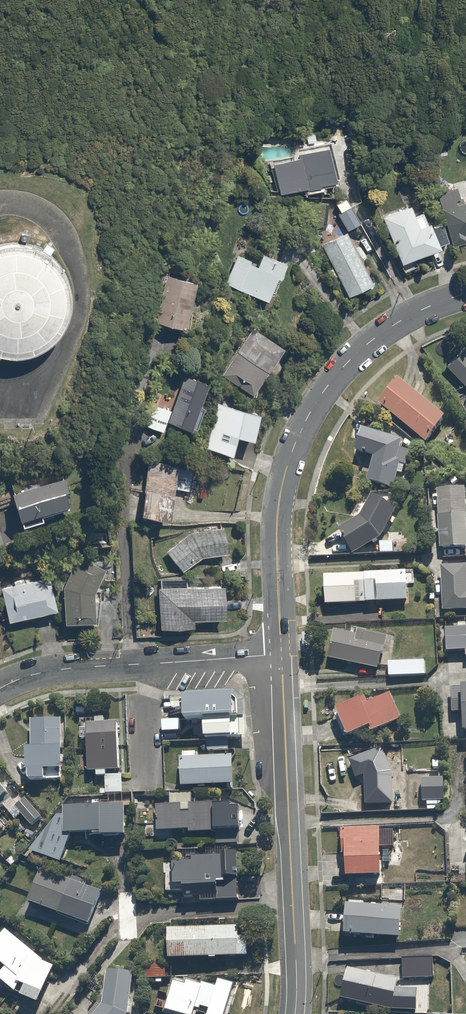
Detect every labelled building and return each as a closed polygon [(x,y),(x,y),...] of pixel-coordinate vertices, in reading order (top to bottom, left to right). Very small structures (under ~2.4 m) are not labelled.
[(297,157),(271,163),(279,193),(304,187),(305,190),(318,186),(317,183),(332,180),(324,146),(296,153),(297,157)] [(454,203),(453,199),(458,198),(455,187),(435,193),(452,245),(465,241),(464,235),(465,235),(465,200),(454,203)] [(383,217),(404,272),(416,268),(414,263),(442,252),(440,248),(450,244),(443,225),(433,229),(431,223),(426,225),(422,216),(417,218),(412,206),(383,217)] [(362,225),(353,207),(339,214),(347,232),(362,225)] [(373,285),(350,233),(324,245),(347,296),(373,285)] [(4,353),(17,354),(31,351),(43,345),(53,337),(61,326),(66,313),(68,300),(67,287),(63,274),(56,263),(46,253),(34,247),(21,243),(8,243),(0,244),(0,352),(4,353)] [(254,260),(239,254),(226,285),(268,303),(284,265),(262,256),(257,267),(251,265),(254,260)] [(187,332),(199,285),(164,276),(152,323),(187,332)] [(289,351),(253,328),(222,375),(259,399),(289,351)] [(445,368),(465,388),(465,352),(463,349),(445,368)] [(146,403),(139,423),(166,433),(169,424),(194,432),(211,384),(186,375),(173,412),(146,403)] [(397,382),(378,407),(429,446),(448,421),(397,382)] [(257,444),(266,411),(218,398),(204,450),(235,458),(241,440),(257,444)] [(399,469),(409,471),(412,456),(403,454),(405,445),(363,436),(358,457),(374,461),(369,484),(395,489),(399,469)] [(190,492),(193,466),(150,461),(144,519),(173,522),(177,490),(190,492)] [(51,476),(11,488),(24,531),(46,525),(44,518),(76,509),(68,480),(54,484),(51,476)] [(437,491),(438,519),(465,517),(464,490),(437,491)] [(380,538),(395,512),(371,498),(360,518),(338,531),(352,555),(380,538)] [(440,550),(465,548),(465,521),(465,517),(438,519),(440,550)] [(170,550),(185,572),(199,561),(232,556),(228,531),(187,538),(170,550)] [(379,544),(379,553),(393,553),(393,544),(379,544)] [(77,557),(63,584),(65,626),(97,624),(96,591),(106,572),(77,557)] [(443,569),(443,612),(465,613),(465,570),(443,569)] [(366,604),(407,602),(405,573),(364,575),(366,604)] [(325,606),(366,604),(364,575),(323,577),(325,606)] [(0,589),(0,593),(8,625),(58,612),(51,589),(46,590),(43,578),(0,589)] [(158,590),(159,631),(196,629),(195,620),(229,619),(228,588),(158,590)] [(447,621),(446,654),(465,655),(465,621),(447,621)] [(385,667),(391,640),(360,633),(358,639),(335,634),(329,662),(378,673),(380,665),(385,667)] [(426,661),(389,663),(390,680),(427,678),(426,661)] [(219,692),(165,694),(166,716),(219,714),(219,692)] [(453,717),(465,717),(465,692),(453,692),(453,717)] [(374,736),(403,724),(391,695),(367,704),(367,702),(338,713),(350,741),(372,732),(374,736)] [(217,717),(190,718),(191,737),(217,736),(217,717)] [(66,719),(36,719),(36,749),(30,749),(30,781),(66,781),(66,719)] [(163,719),(163,733),(184,733),(184,719),(163,719)] [(90,740),(90,772),(99,772),(99,776),(108,776),(108,794),(125,794),(125,776),(121,776),(121,720),(80,720),(80,740),(90,740)] [(357,782),(365,779),(365,808),(395,807),(395,775),(384,750),(349,765),(357,782)] [(221,756),(168,758),(169,785),(221,784),(221,756)] [(422,780),(423,803),(427,803),(427,812),(440,811),(439,802),(446,801),(444,778),(422,780)] [(14,797),(0,781),(0,809),(3,806),(14,797)] [(194,830),(194,834),(218,834),(218,843),(240,843),(240,834),(246,834),(246,810),(238,810),(238,804),(192,805),(192,795),(173,795),(173,805),(161,805),(162,830),(194,830)] [(32,827),(44,818),(27,797),(19,804),(14,797),(3,806),(16,822),(23,816),(32,827)] [(30,850),(66,862),(76,834),(98,834),(98,837),(131,837),(131,806),(68,806),(30,850)] [(382,829),(342,831),(344,860),(350,860),(351,882),(384,881),(382,829)] [(240,900),(240,852),(225,852),(225,856),(176,857),(176,885),(189,885),(189,897),(221,896),(221,900),(240,900)] [(42,868),(30,900),(96,926),(109,893),(42,868)] [(401,941),(403,909),(348,906),(346,939),(401,941)] [(243,926),(172,929),(174,961),(253,958),(252,937),(243,937),(243,926)] [(8,928),(0,938),(0,961),(8,968),(0,978),(44,1005),(60,967),(45,959),(8,928)] [(402,959),(403,981),(432,979),(431,957),(402,959)] [(137,972),(110,969),(107,997),(95,1013),(133,1013),(137,972)] [(344,1003),(394,1013),(403,1013),(418,1013),(419,989),(399,989),(401,982),(350,971),(344,1003)] [(177,982),(173,997),(162,995),(158,1010),(174,1013),(198,1013),(199,1009),(213,1013),(212,1013),(230,1013),(238,983),(221,979),(219,986),(191,979),(189,985),(177,982)]
